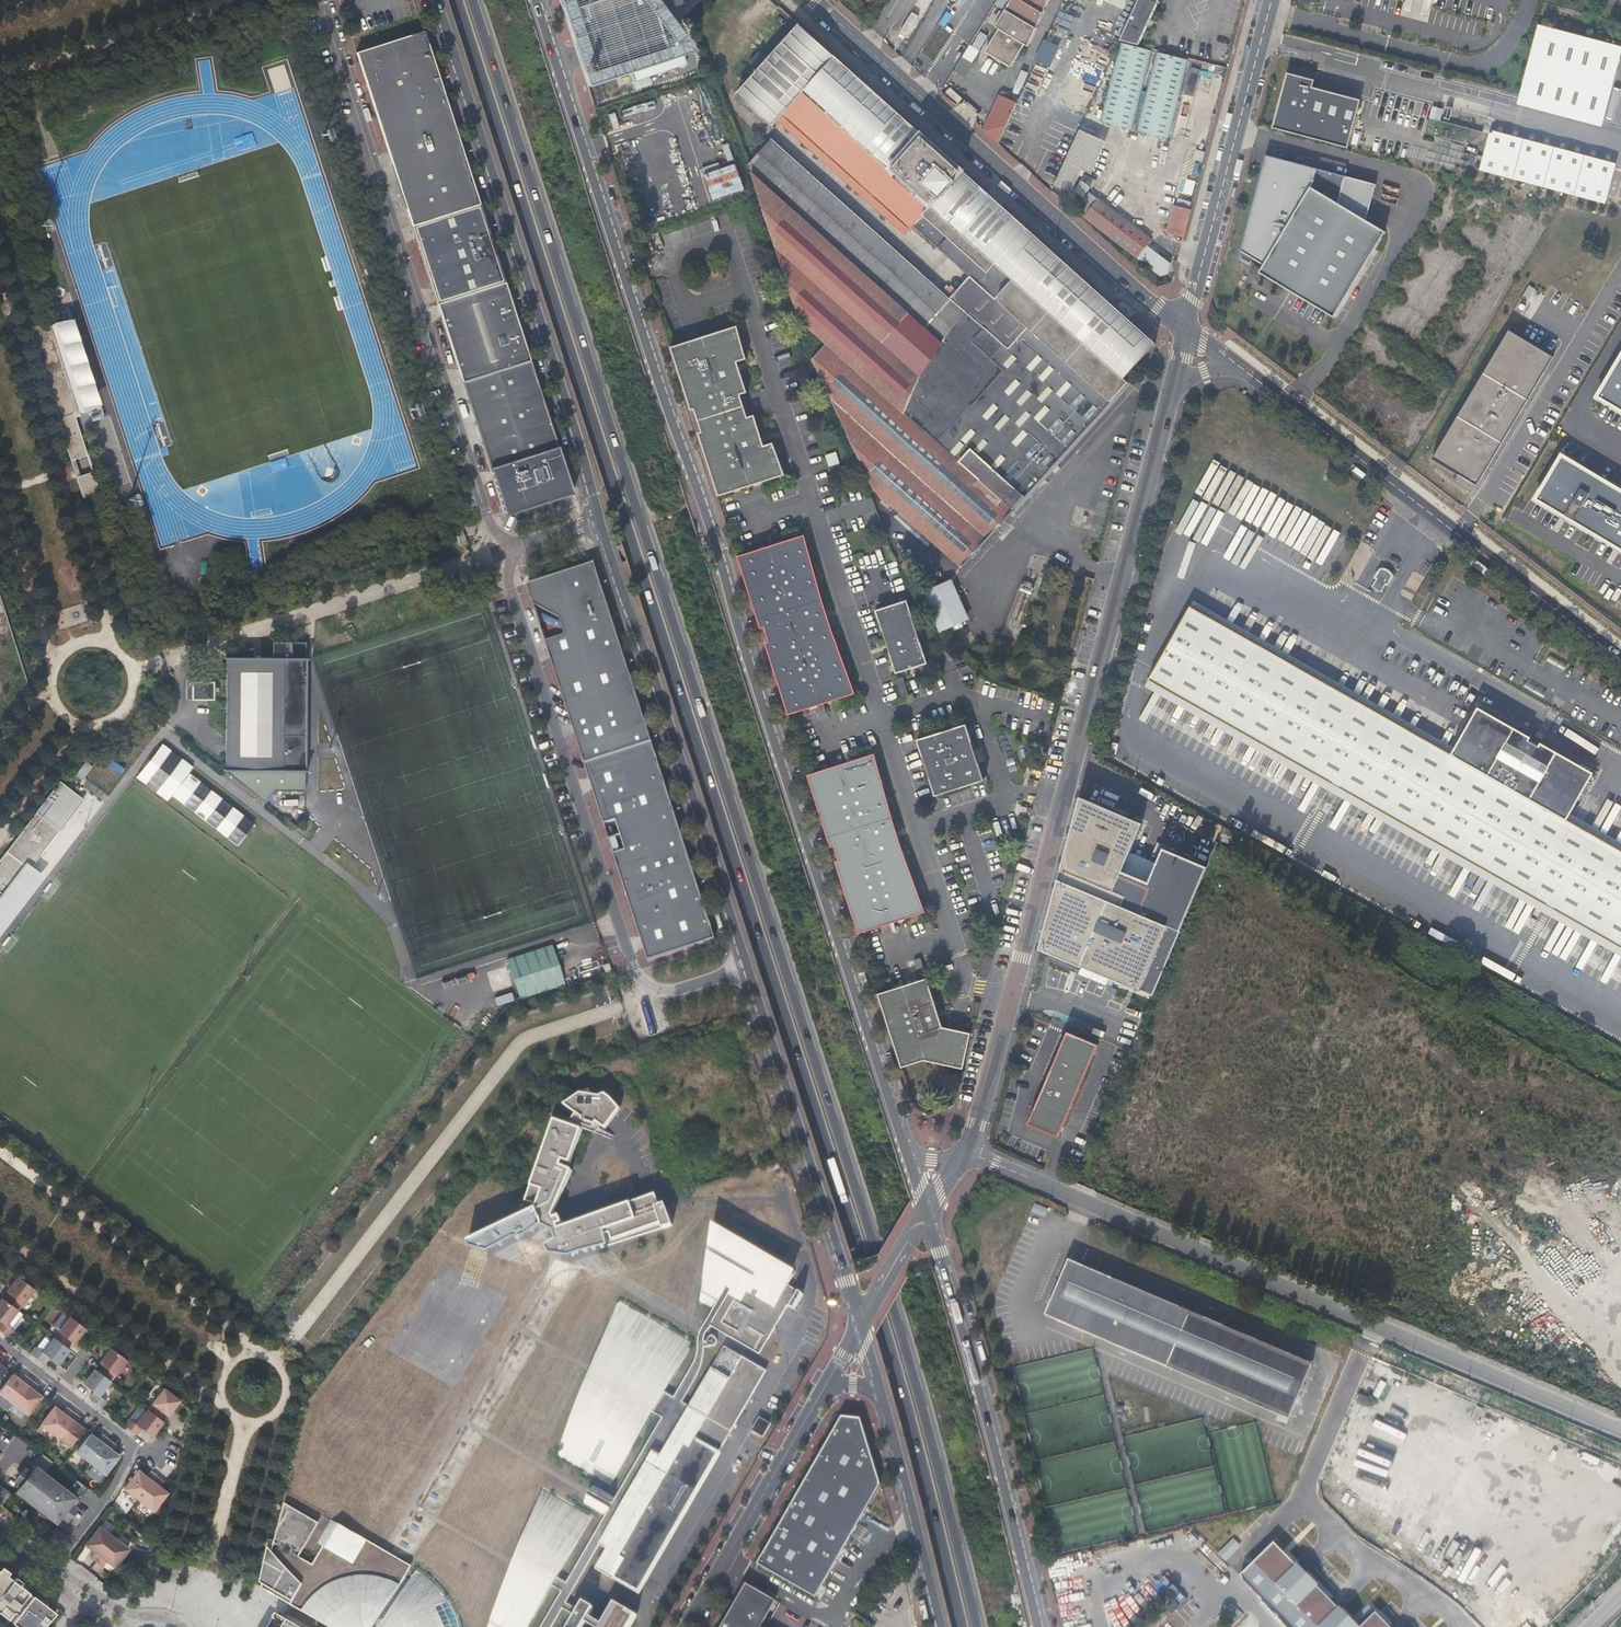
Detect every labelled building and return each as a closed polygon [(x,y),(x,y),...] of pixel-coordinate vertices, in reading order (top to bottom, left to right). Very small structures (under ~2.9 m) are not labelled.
[(587,86),(629,73),(632,83),(686,65),(676,36),(662,41),(648,0),(559,0),(587,86)] [(1046,0),(1009,0),(993,26),(996,28),(983,50),(1008,66),(1023,43),(1026,46),(1046,0)] [(1138,45),(1155,3),(1161,5),(1163,0),(1138,0),(1121,40),(1138,45)] [(1409,12),(1412,0),(1405,0),(1402,11),(1409,12)] [(1426,17),(1430,0),(1424,0),(1420,15),(1426,17)] [(1007,350),(1089,424),(1126,383),(1123,379),(1154,344),(1128,321),(1115,309),(961,170),(961,169),(922,133),(921,134),(800,25),(759,71),(738,95),(772,126),(802,92),(929,205),(913,224),(1027,328),(1007,349),(1007,350)] [(356,52),(412,226),(479,204),(424,31),(423,31),(356,52)] [(1152,50),(1120,42),(1099,119),(1132,128),(1152,50)] [(760,51),(750,62),(758,70),(768,58),(760,51)] [(1137,129),(1169,138),(1190,60),(1158,52),(1137,129)] [(1271,129),(1346,148),(1359,99),(1312,87),(1316,73),(1288,65),(1271,129)] [(947,78),(939,90),(946,97),(954,82),(947,78)] [(997,143),(1017,99),(1000,90),(982,130),(997,143)] [(1099,136),(1079,127),(1077,130),(1053,184),(1069,193),(1081,167),(1084,169),(1099,136)] [(770,139),(747,163),(799,319),(820,338),(808,351),(872,487),(960,567),(1047,470),(1089,424),(1007,350),(1007,349),(1002,344),(993,336),(770,139)] [(1374,184),(1265,156),(1240,251),(1263,265),(1259,273),(1333,317),(1384,232),(1365,220),(1351,212),(1360,197),(1371,200),(1374,184)] [(1073,188),(1075,190),(1082,182),(1089,187),(1089,186),(1081,179),(1073,188)] [(1082,182),(1075,190),(1082,196),(1089,187),(1082,182)] [(1161,276),(1166,274),(1167,265),(1144,245),(1149,239),(1088,191),(1074,209),(1161,276)] [(1365,220),(1371,200),(1360,197),(1351,212),(1365,220)] [(505,282),(479,204),(412,226),(437,304),(505,282)] [(1184,238),(1191,211),(1174,206),(1167,233),(1184,238)] [(462,382),(530,360),(505,282),(437,304),(462,382)] [(1520,300),(1525,303),(1534,289),(1528,285),(1520,300)] [(1128,321),(1136,312),(1123,300),(1115,309),(1128,321)] [(57,324),(85,412),(97,408),(100,416),(91,418),(93,423),(106,419),(74,319),(57,324)] [(76,415),(85,412),(57,324),(56,324),(54,325),(55,328),(53,329),(51,322),(29,329),(72,461),(89,456),(76,415)] [(737,326),(670,347),(691,413),(695,412),(702,433),(698,435),(718,496),(784,475),(775,443),(765,446),(755,416),(748,418),(741,394),(748,392),(738,362),(747,359),(737,326)] [(1000,328),(993,336),(1002,344),(1009,335),(1000,328)] [(1477,486),(1553,356),(1508,330),(1432,460),(1477,486)] [(1620,410),(1620,356),(1597,396),(1620,410)] [(530,360),(462,382),(503,511),(571,489),(530,360)] [(835,452),(824,456),(830,474),(841,471),(840,468),(835,452)] [(1620,549),(1620,491),(1561,456),(1536,499),(1620,549)] [(94,473),(77,478),(84,499),(100,494),(94,473)] [(461,527),(455,529),(460,545),(466,543),(461,527)] [(805,535),(738,557),(761,629),(765,628),(769,642),(766,644),(789,716),(855,694),(828,619),(805,535)] [(595,562),(527,584),(585,764),(652,742),(595,562)] [(1373,579),(1375,581),(1370,589),(1381,595),(1385,586),(1387,587),(1393,577),(1392,575),(1391,573),(1387,570),(1382,569),(1379,569),(1373,579)] [(969,619),(951,579),(921,592),(938,633),(969,619)] [(928,663),(908,600),(875,611),(895,674),(928,663)] [(1145,686),(1620,952),(1620,842),(1570,813),(1591,774),(1540,743),(1536,747),(1527,742),(1529,737),(1477,708),(1453,748),(1192,602),(1145,686)] [(224,658),(224,659),(227,659),(227,770),(224,770),(224,771),(308,771),(308,659),(224,658)] [(187,699),(213,699),(213,680),(205,680),(205,676),(194,676),(187,678),(187,699)] [(882,685),(888,703),(895,700),(889,683),(882,685)] [(936,797),(979,783),(961,726),(918,740),(936,797)] [(652,742),(585,764),(648,961),(716,939),(652,742)] [(168,801),(172,796),(239,845),(256,822),(189,774),(194,767),(162,743),(136,778),(168,801)] [(875,754),(808,775),(831,847),(835,846),(839,860),(836,861),(859,933),(925,911),(899,837),(875,754)] [(85,762),(76,776),(83,780),(92,766),(85,762)] [(26,832),(50,851),(72,822),(48,804),(26,832)] [(1136,844),(1075,818),(1036,964),(1110,996),(1120,1001),(1133,1006),(1145,1011),(1198,886),(1156,868),(1142,902),(1115,890),(1136,844)] [(45,858),(50,851),(26,832),(17,843),(41,862),(45,858)] [(41,862),(17,843),(0,866),(0,916),(41,863),(41,862)] [(57,868),(45,858),(41,862),(41,863),(54,872),(57,868)] [(0,923),(0,929),(6,934),(9,930),(0,923)] [(554,944),(508,958),(520,999),(566,986),(554,944)] [(921,958),(914,960),(918,973),(925,971),(921,958)] [(924,1059),(964,1067),(980,1035),(972,1031),(943,1025),(928,977),(878,992),(902,1067),(924,1059)] [(499,1006),(515,1000),(512,992),(496,998),(499,1006)] [(1120,1001),(1110,996),(1107,1001),(1117,1006),(1120,1001)] [(1131,1012),(1142,1017),(1145,1011),(1133,1006),(1131,1012)] [(1059,1136),(1098,1045),(1067,1031),(1028,1122),(1059,1136)] [(562,1222),(561,1216),(555,1218),(554,1215),(572,1170),(561,1165),(563,1160),(571,1163),(582,1129),(574,1127),(575,1126),(613,1139),(614,1136),(599,1128),(601,1126),(606,1129),(620,1108),(601,1093),(599,1095),(580,1092),(563,1104),(577,1114),(573,1119),(566,1122),(565,1123),(555,1119),(526,1201),(537,1206),(536,1209),(468,1242),(471,1248),(487,1253),(487,1251),(540,1225),(552,1231),(556,1240),(555,1240),(545,1246),(550,1255),(561,1256),(563,1247),(572,1249),(585,1250),(585,1251),(586,1251),(611,1242),(662,1224),(664,1229),(673,1225),(668,1211),(664,1213),(662,1208),(661,1208),(656,1195),(560,1229),(558,1225),(562,1222)] [(1033,1213),(1046,1216),(1047,1207),(1034,1205),(1033,1213)] [(712,1327),(760,1354),(768,1340),(788,1306),(794,1310),(803,1294),(788,1285),(796,1271),(713,1222),(699,1301),(713,1309),(706,1323),(712,1327)] [(1045,1311),(1287,1416),(1297,1392),(1311,1362),(1082,1262),(1069,1257),(1045,1311)] [(34,1289),(18,1277),(6,1292),(11,1295),(6,1301),(18,1310),(34,1289)] [(6,1301),(2,1298),(0,1301),(0,1321),(1,1322),(0,1323),(0,1331),(8,1337),(13,1330),(6,1325),(18,1310),(6,1301)] [(639,1591),(766,1371),(725,1347),(690,1407),(682,1402),(674,1397),(665,1392),(693,1343),(619,1300),(591,1369),(557,1454),(610,1485),(652,1412),(662,1417),(615,1498),(593,1485),(588,1494),(583,1503),(605,1516),(591,1540),(600,1545),(607,1549),(596,1569),(614,1579),(615,1578),(639,1591)] [(74,1344),(86,1329),(70,1317),(54,1338),(65,1347),(70,1341),(74,1344)] [(708,1330),(712,1327),(706,1323),(703,1326),(702,1329),(699,1335),(698,1340),(698,1346),(698,1351),(695,1360),(692,1366),(674,1397),(682,1402),(696,1378),(700,1371),(702,1365),(703,1359),(704,1352),(705,1348),(714,1346),(716,1345),(717,1343),(717,1341),(717,1339),(716,1338),(713,1337),(712,1337),(710,1337),(708,1339),(708,1342),(704,1342),(705,1336),(706,1333),(708,1330)] [(69,1350),(65,1347),(54,1338),(42,1353),(35,1347),(30,1354),(42,1363),(47,1357),(58,1365),(69,1350)] [(110,1381),(127,1360),(111,1348),(99,1363),(103,1367),(99,1372),(110,1381)] [(99,1396),(110,1381),(99,1372),(95,1369),(83,1384),(94,1393),(89,1399),(101,1408),(106,1401),(99,1396)] [(13,1403),(31,1380),(24,1375),(20,1380),(12,1374),(0,1389),(0,1393),(13,1403)] [(31,1380),(13,1403),(27,1414),(41,1396),(33,1390),(36,1385),(31,1380)] [(168,1416),(179,1401),(164,1389),(148,1410),(159,1418),(164,1413),(168,1416)] [(55,1435),(73,1412),(66,1407),(62,1412),(54,1406),(40,1424),(55,1435)] [(163,1422),(159,1418),(148,1410),(136,1425),(129,1419),(124,1426),(136,1435),(141,1429),(152,1437),(163,1422)] [(79,1417),(73,1412),(55,1435),(69,1446),(83,1428),(75,1422),(79,1417)] [(882,1483),(865,1420),(842,1415),(760,1564),(817,1598),(882,1483)] [(765,1438),(773,1423),(759,1416),(752,1431),(765,1438)] [(91,1463),(108,1440),(102,1435),(98,1440),(89,1434),(76,1451),(91,1463)] [(114,1444),(108,1440),(91,1463),(105,1474),(119,1456),(110,1449),(114,1444)] [(73,1507),(88,1488),(77,1480),(76,1480),(67,1492),(44,1474),(53,1462),(42,1453),(32,1466),(35,1468),(30,1474),(21,1485),(17,1491),(56,1521),(60,1516),(69,1504),(73,1507)] [(21,1485),(30,1474),(24,1469),(15,1480),(21,1485)] [(124,1488),(139,1500),(157,1477),(150,1472),(146,1477),(138,1470),(124,1488)] [(157,1477),(139,1500),(153,1510),(167,1493),(159,1486),(163,1481),(157,1477)] [(1,1505),(9,1494),(0,1487),(0,1505),(1,1505)] [(543,1489),(513,1564),(487,1626),(528,1626),(552,1586),(557,1578),(592,1518),(543,1489)] [(459,1625),(456,1618),(453,1611),(449,1601),(442,1592),(437,1587),(433,1582),(428,1578),(422,1574),(416,1570),(410,1580),(405,1577),(412,1566),(389,1553),(331,1519),(317,1543),(324,1547),(313,1565),(299,1557),(319,1523),(285,1503),(262,1589),(272,1594),(284,1601),(325,1626),(324,1626),(459,1626),(459,1625)] [(75,1509),(73,1507),(69,1504),(60,1516),(67,1520),(75,1509)] [(1620,1556),(1620,1525),(1600,1549),(1615,1563),(1620,1556)] [(96,1561),(114,1538),(99,1527),(85,1545),(93,1551),(90,1556),(96,1561)] [(57,1530),(48,1541),(59,1550),(67,1538),(57,1530)] [(128,1549),(114,1538),(96,1561),(102,1566),(106,1561),(114,1567),(128,1549)] [(1233,1539),(1218,1553),(1226,1561),(1241,1546),(1233,1539)] [(591,1540),(567,1583),(557,1578),(552,1586),(562,1591),(541,1626),(552,1626),(563,1609),(575,1616),(579,1610),(566,1603),(600,1545),(591,1540)] [(1275,1544),(1241,1577),(1291,1626),(1357,1626),(1275,1544)] [(4,1605),(6,1607),(10,1610),(5,1617),(8,1619),(13,1612),(17,1614),(11,1622),(18,1626),(42,1626),(43,1625),(38,1621),(43,1614),(49,1619),(55,1612),(32,1595),(31,1595),(28,1593),(29,1592),(27,1591),(0,1570),(0,1610),(4,1605)] [(760,1626),(776,1599),(746,1582),(721,1626),(760,1626)] [(579,1609),(582,1602),(571,1597),(568,1604),(579,1609)] [(584,1601),(579,1610),(575,1616),(569,1626),(583,1626),(586,1622),(589,1616),(594,1607),(584,1601)] [(602,1623),(599,1626),(628,1626),(635,1616),(627,1611),(628,1610),(614,1602),(602,1623)] [(0,1610),(0,1613),(5,1617),(10,1610),(6,1607),(4,1605),(0,1610)] [(1124,1612),(1112,1611),(1111,1626),(1123,1626),(1124,1612)] [(1362,1626),(1391,1626),(1376,1613),(1362,1626)] [(49,1619),(43,1614),(38,1621),(43,1625),(49,1619)] [(276,1614),(269,1626),(299,1626),(276,1614)] [(589,1616),(586,1622),(595,1626),(599,1626),(602,1623),(589,1616)] [(851,1625),(854,1626),(866,1626),(867,1626),(855,1618),(851,1625)]
